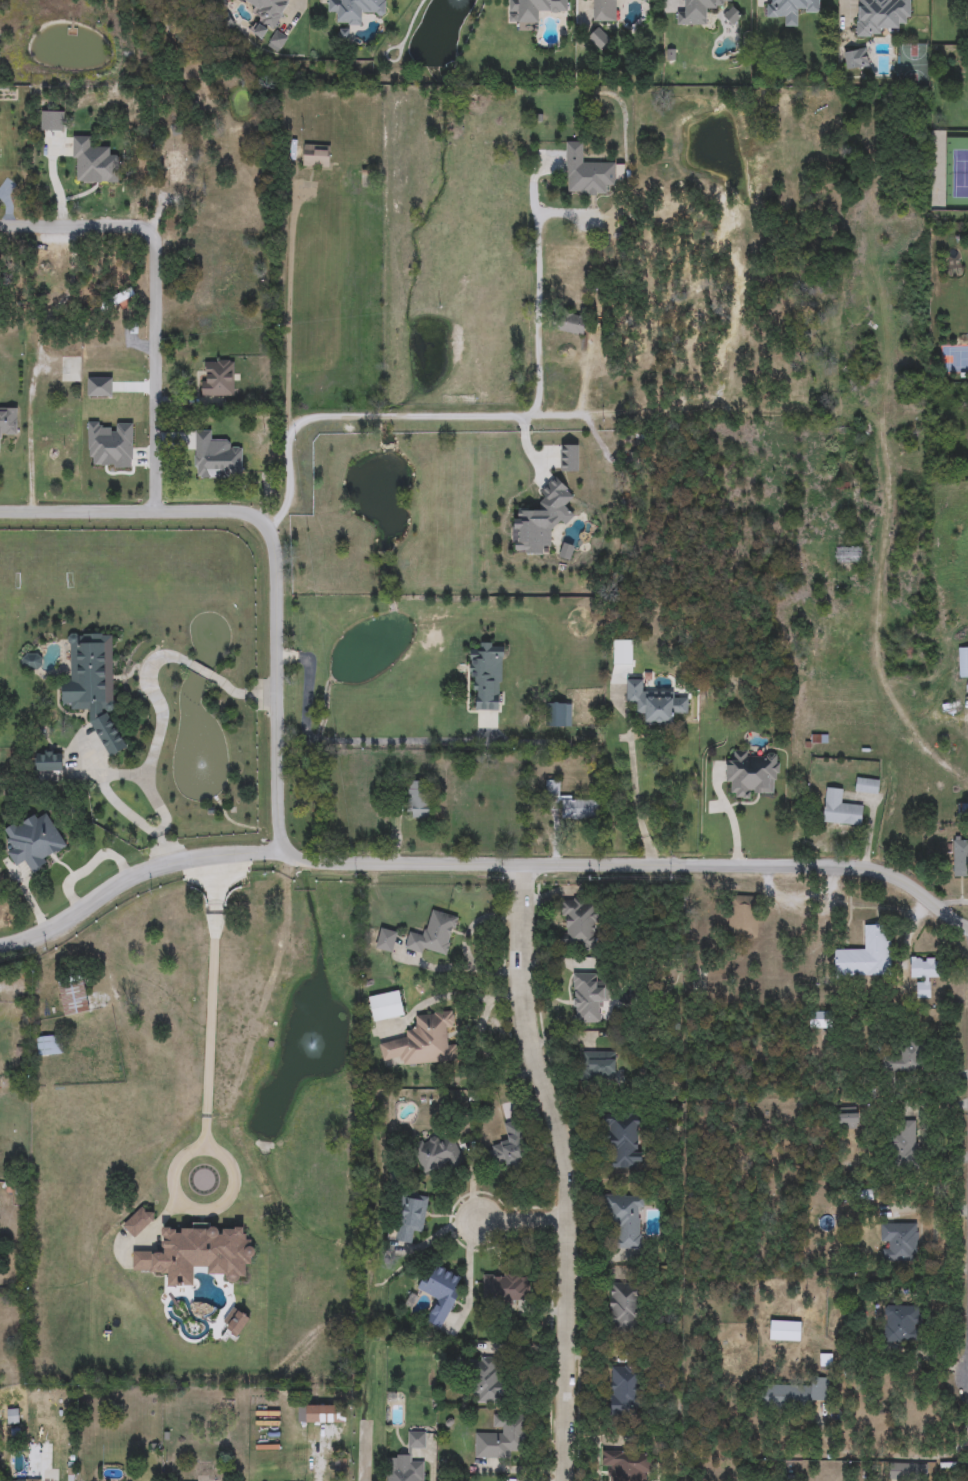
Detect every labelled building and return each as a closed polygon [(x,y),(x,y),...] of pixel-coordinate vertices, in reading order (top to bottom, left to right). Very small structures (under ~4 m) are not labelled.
[(257,5),(248,0),(290,0),(265,41),(252,33),(261,18),(252,13),(257,5)] [(328,13),(328,0),(384,0),(384,15),(361,14),(361,25),(338,25),(338,14),(328,13)] [(508,21),(509,0),(568,0),(567,12),(538,12),(538,21),(508,21)] [(591,22),(591,0),(616,0),(616,22),(591,22)] [(685,11),(685,0),(731,0),(731,5),(707,5),(707,25),(677,25),(677,11),(685,11)] [(768,17),(768,0),(819,0),(818,13),(799,13),(798,27),(784,27),(785,18),(768,17)] [(856,37),(856,0),(911,0),(911,23),(901,23),(901,29),(883,29),(883,37),(856,37)] [(600,50),(588,38),(597,29),(609,41),(600,50)] [(844,52),(867,49),(869,66),(846,69),(844,52)] [(78,159),(117,141),(124,157),(85,175),(78,159)] [(584,163),(615,163),(615,186),(606,186),(605,196),(565,195),(566,142),(584,142),(584,163)] [(329,146),(329,167),(303,167),(304,145),(329,146)] [(586,316),(584,335),(556,332),(559,312),(586,316)] [(81,382),(61,382),(61,357),(81,357),(81,382)] [(233,396),(202,396),(202,360),(233,360),(233,396)] [(17,439),(0,439),(0,409),(17,409),(17,439)] [(231,441),(231,449),(242,449),(242,479),(194,479),(194,431),(213,431),(213,441),(231,441)] [(863,547),(863,563),(836,563),(836,547),(863,547)] [(112,634),(112,711),(109,713),(126,749),(109,757),(90,718),(89,710),(73,710),(70,704),(62,704),(62,682),(70,678),(70,634),(112,634)] [(501,711),(473,710),(474,650),(482,650),(482,644),(503,645),(501,711)] [(958,647),(967,647),(967,677),(958,677),(958,647)] [(23,669),(23,653),(41,653),(41,669),(23,669)] [(645,726),(645,714),(636,714),(636,703),(625,703),(626,679),(644,680),(644,691),(676,691),(675,698),(688,698),(687,715),(673,715),(673,727),(645,726)] [(571,703),(571,727),(547,727),(547,703),(571,703)] [(62,751),(62,772),(36,772),(36,751),(62,751)] [(733,795),(734,784),(725,783),(726,760),(736,760),(736,751),(779,753),(778,796),(733,795)] [(880,780),(878,794),(855,792),(856,778),(880,780)] [(559,796),(546,796),(546,780),(559,780),(559,796)] [(430,818),(407,818),(407,781),(430,781),(430,818)] [(845,789),(844,803),(863,805),(862,826),(823,823),(825,788),(845,789)] [(561,820),(561,800),(598,800),(598,820),(561,820)] [(49,814),(68,850),(29,870),(26,863),(15,868),(6,851),(13,848),(4,830),(34,814),(37,821),(49,814)] [(953,840),(967,840),(967,876),(953,876),(953,840)] [(757,938),(729,938),(729,896),(757,896),(757,938)] [(561,900),(594,900),(595,949),(562,950),(561,900)] [(457,916),(447,958),(405,949),(410,930),(424,933),(430,910),(457,916)] [(833,976),(834,948),(864,948),(865,924),(890,924),(890,976),(833,976)] [(375,948),(381,928),(397,932),(392,953),(375,948)] [(930,998),(918,998),(918,978),(910,978),(910,957),(938,957),(938,978),(929,978),(930,998)] [(573,974),(597,974),(597,984),(606,984),(606,1001),(600,1001),(600,1023),(573,1023),(573,974)] [(89,1012),(64,1016),(59,984),(84,980),(89,1012)] [(368,996),(402,990),(406,1016),(373,1022),(368,996)] [(381,1061),(380,1041),(407,1039),(406,1029),(417,1028),(416,1013),(454,1011),(455,1028),(446,1029),(447,1043),(456,1043),(457,1062),(403,1065),(403,1060),(381,1061)] [(809,1027),(809,1012),(828,1012),(828,1027),(809,1027)] [(37,1038),(60,1035),(62,1054),(38,1056),(37,1038)] [(920,1074),(887,1071),(889,1052),(900,1053),(901,1039),(924,1042),(920,1074)] [(581,1052),(616,1052),(616,1080),(581,1080),(581,1052)] [(858,1112),(858,1129),(837,1129),(837,1112),(858,1112)] [(609,1168),(610,1129),(602,1129),(602,1114),(640,1114),(640,1168),(609,1168)] [(916,1121),(916,1163),(891,1163),(891,1121),(916,1121)] [(488,1146),(507,1143),(505,1124),(521,1122),(526,1164),(491,1169),(488,1146)] [(445,1165),(423,1173),(412,1145),(437,1136),(438,1141),(452,1136),(463,1164),(447,1170),(445,1165)] [(422,1233),(413,1232),(412,1242),(395,1240),(402,1193),(427,1197),(422,1233)] [(614,1248),(614,1217),(603,1217),(603,1195),(642,1194),(642,1248),(614,1248)] [(918,1224),(918,1262),(882,1262),(882,1224),(918,1224)] [(441,1329),(425,1321),(436,1299),(417,1289),(422,1278),(430,1281),(437,1266),(465,1279),(441,1329)] [(482,1301),(482,1277),(528,1277),(528,1301),(482,1301)] [(636,1329),(609,1329),(609,1283),(636,1283),(636,1329)] [(883,1306),(917,1306),(917,1342),(883,1342),(883,1306)] [(800,1341),(770,1341),(770,1321),(800,1321),(800,1341)] [(498,1359),(499,1403),(474,1403),(473,1360),(498,1359)] [(611,1366),(638,1366),(638,1414),(611,1414),(611,1366)] [(763,1383),(828,1382),(828,1402),(763,1402),(763,1383)] [(475,1458),(475,1432),(494,1432),(494,1416),(524,1417),(523,1451),(512,1451),(512,1458),(475,1458)] [(425,1448),(408,1448),(408,1432),(425,1432),(425,1448)] [(647,1452),(647,1480),(610,1480),(610,1472),(602,1471),(603,1451),(647,1452)] [(424,1463),(424,1480),(386,1480),(386,1455),(414,1455),(414,1463),(424,1463)] [(888,1480),(888,1464),(927,1464),(927,1480),(888,1480)]
